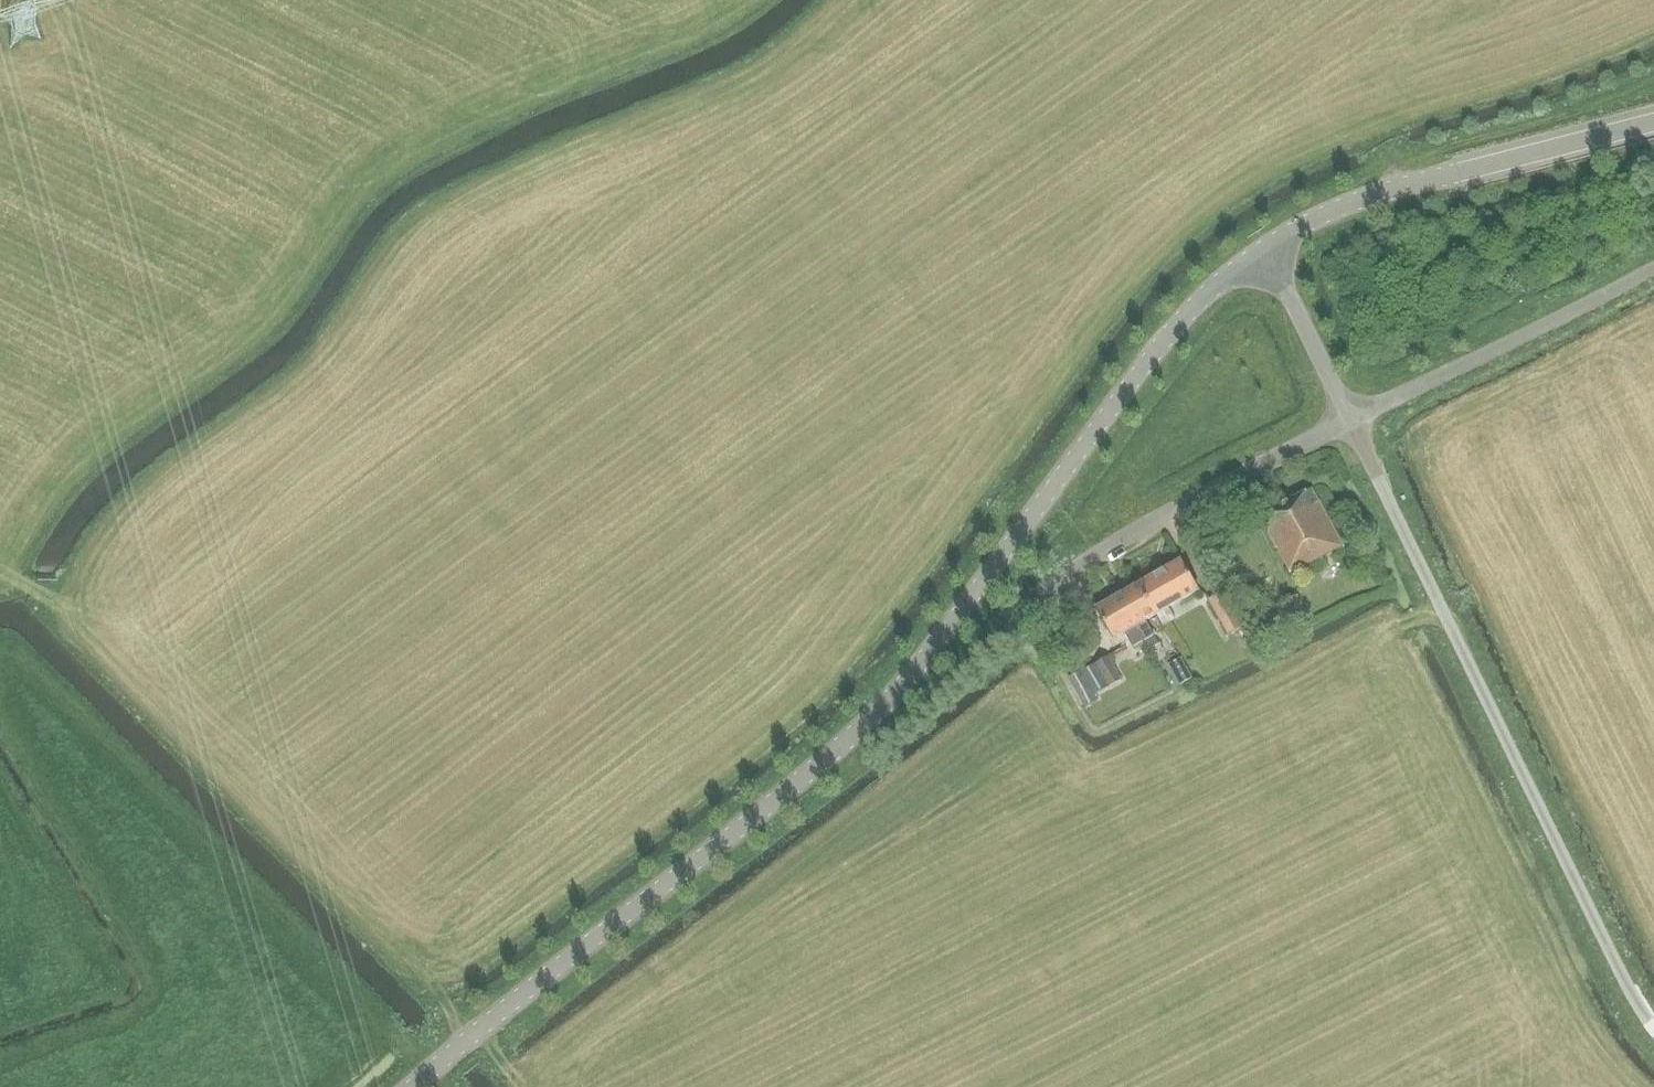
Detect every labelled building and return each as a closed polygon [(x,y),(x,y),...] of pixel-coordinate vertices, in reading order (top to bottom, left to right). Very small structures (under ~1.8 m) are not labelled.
[(1291,572),(1342,545),(1312,488),(1274,508),(1277,514),(1264,521),(1291,572)] [(1139,584),(1156,614),(1198,590),(1181,560),(1139,584)] [(1146,620),(1156,614),(1139,584),(1118,596),(1143,641),(1144,641),(1154,635),(1146,620)] [(1228,634),(1242,626),(1223,591),(1208,600),(1228,634)] [(1133,647),(1143,641),(1118,596),(1096,608),(1114,638),(1124,633),(1133,647)] [(1159,644),(1154,635),(1144,641),(1143,641),(1149,650),(1159,644)] [(1122,679),(1109,656),(1095,664),(1108,687),(1122,679)] [(1181,660),(1169,666),(1180,686),(1191,680),(1181,660)] [(1081,671),(1094,695),(1108,687),(1095,664),(1081,671)] [(1097,701),(1094,695),(1081,671),(1069,678),(1085,708),(1097,701)]
